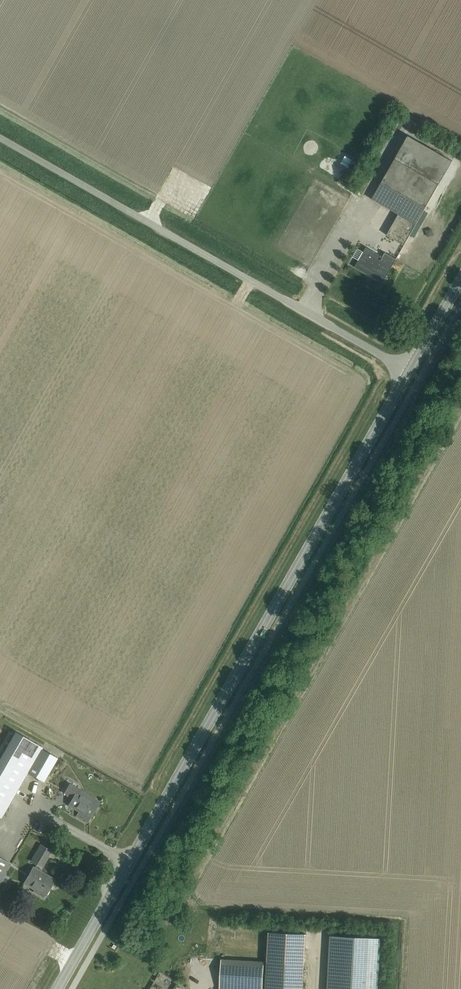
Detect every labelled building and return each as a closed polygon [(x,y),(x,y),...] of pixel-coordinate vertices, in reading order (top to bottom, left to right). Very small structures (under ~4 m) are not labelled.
[(374,149),(382,153),(389,140),(381,135),(374,149)] [(404,245),(452,161),(408,136),(372,199),(398,215),(387,235),(404,245)] [(376,253),(366,247),(355,267),(382,284),(396,259),(385,253),(382,259),(374,255),(376,253)] [(381,488),(387,478),(383,475),(377,486),(381,488)] [(1,818),(27,772),(41,749),(42,747),(15,732),(0,758),(0,818),(1,818)] [(41,749),(27,772),(44,782),(57,759),(41,749)] [(90,817),(99,801),(78,789),(69,805),(90,817)] [(45,896),(54,879),(38,870),(40,867),(41,868),(51,851),(40,845),(31,862),(36,864),(34,868),(33,867),(24,883),(35,890),(33,892),(43,897),(44,895),(45,896)] [(11,865),(0,858),(0,884),(11,865)] [(330,936),(328,988),(378,988),(380,938),(330,936)] [(220,988),(262,988),(263,962),(222,959),(220,988)] [(266,988),(306,988),(308,964),(267,962),(266,988)]
